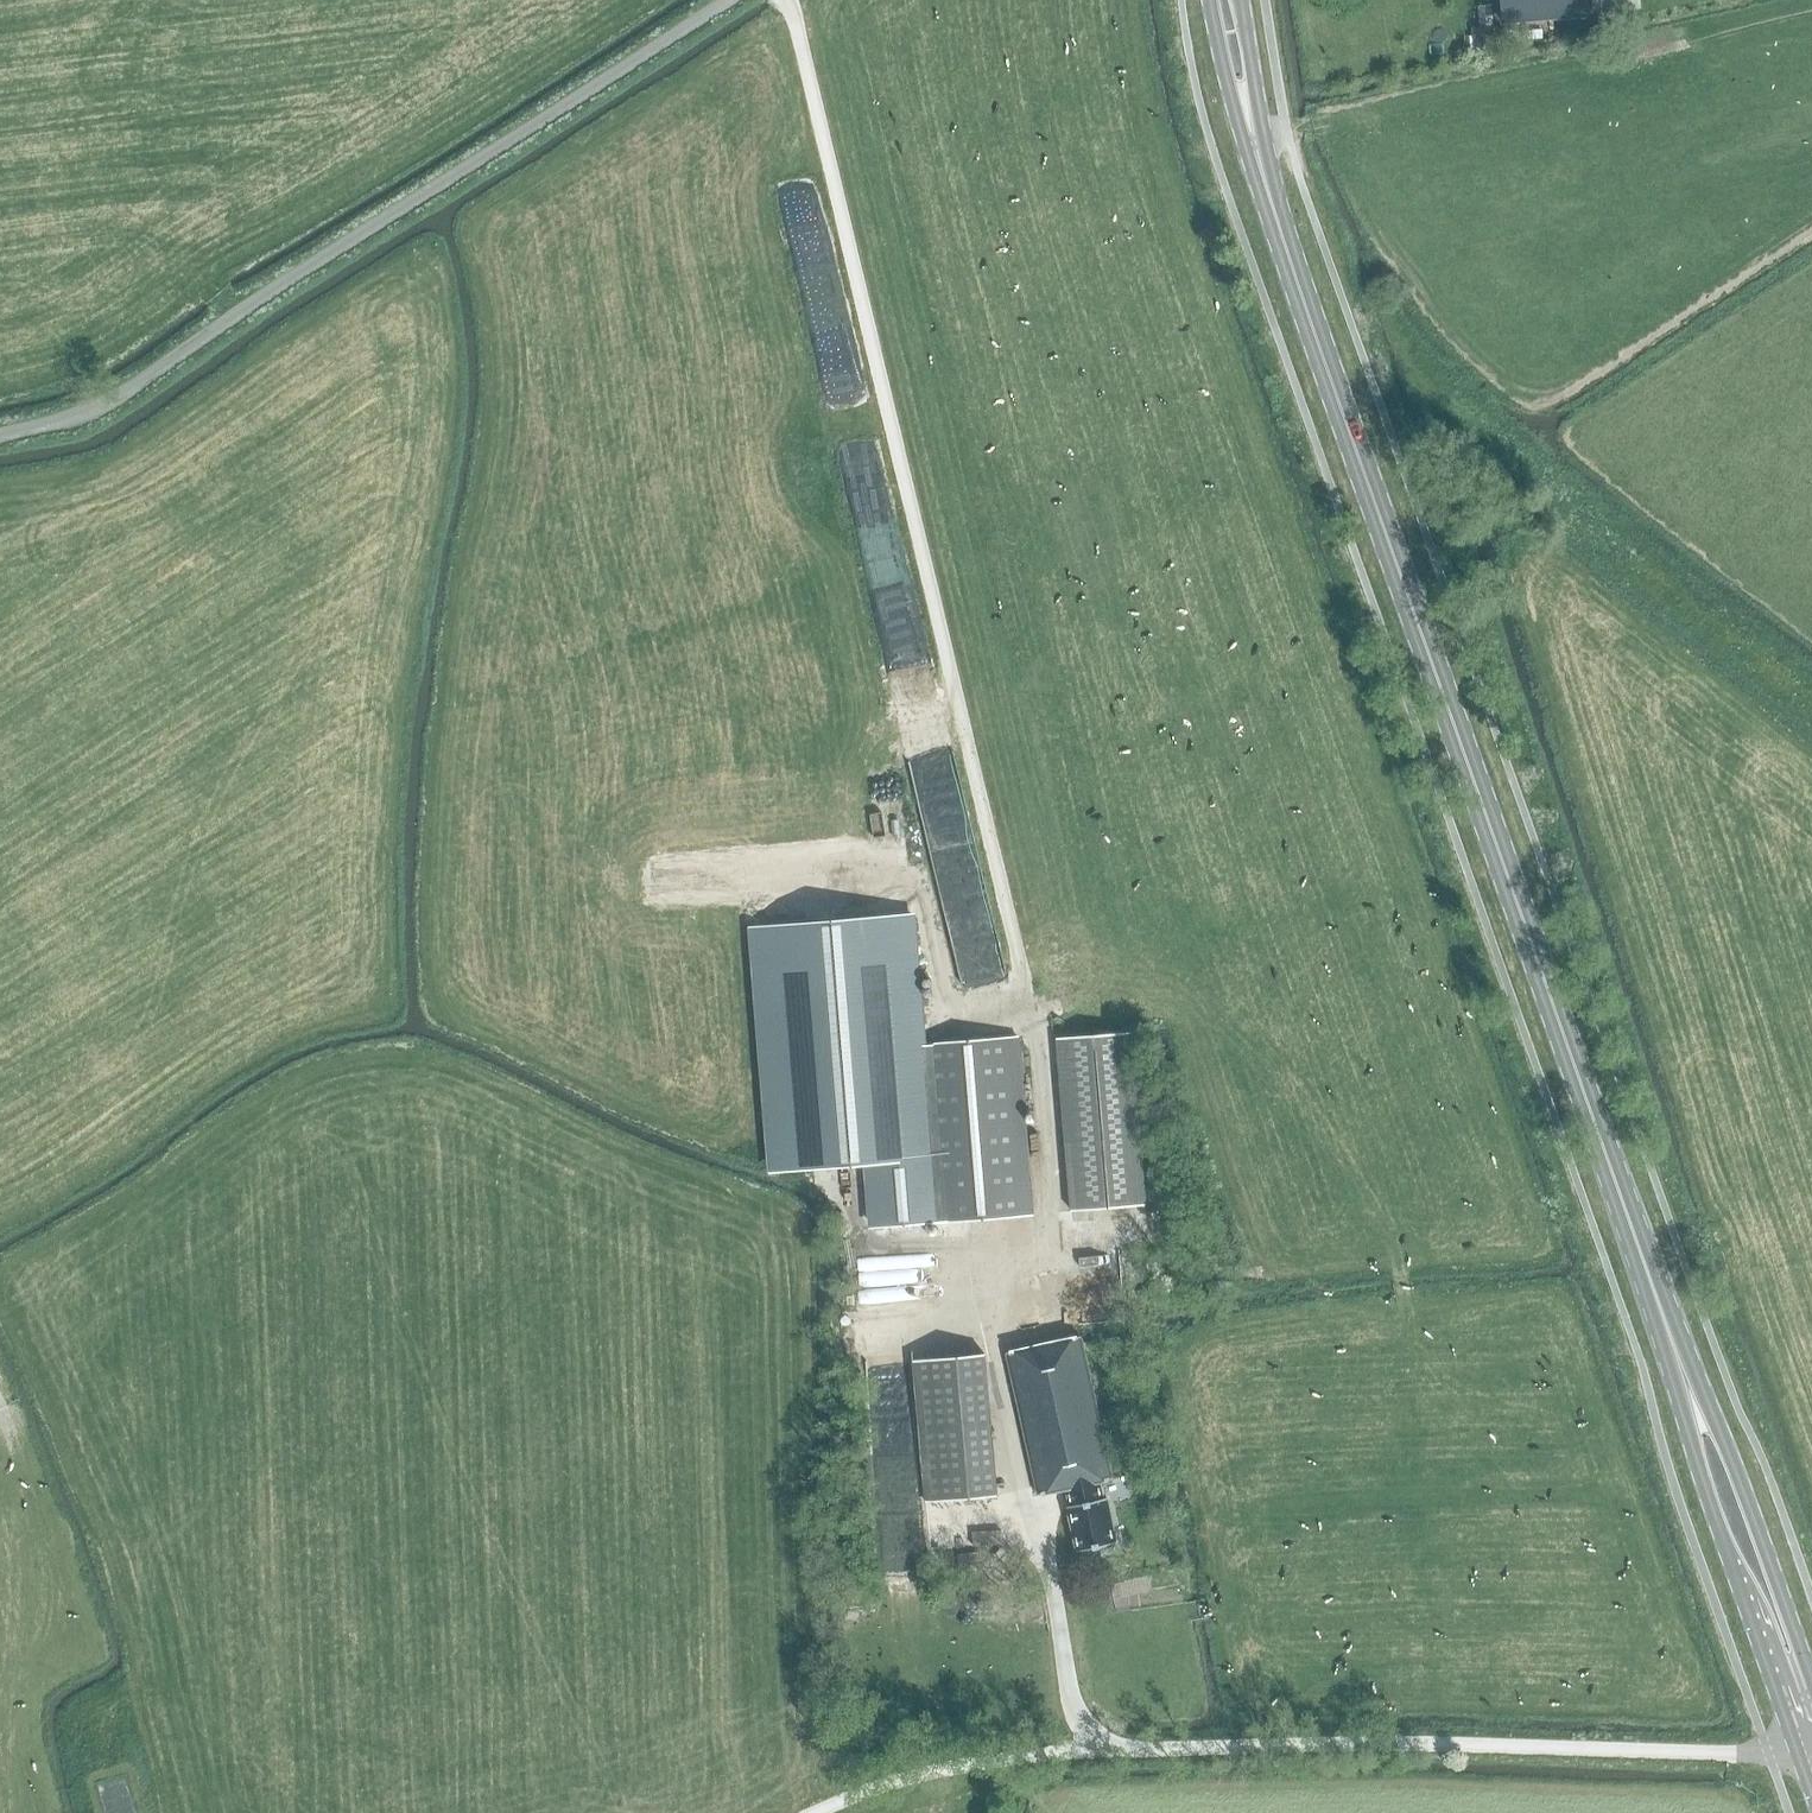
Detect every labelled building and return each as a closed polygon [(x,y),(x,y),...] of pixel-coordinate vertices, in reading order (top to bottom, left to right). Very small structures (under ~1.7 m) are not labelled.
[(1587,0),(1500,0),(1502,24),(1587,18),(1587,0)] [(1494,29),(1471,32),(1473,53),(1496,50),(1494,29)] [(1461,49),(1460,32),(1443,33),(1444,51),(1461,49)] [(1034,1214),(1019,1039),(927,1046),(916,912),(747,926),(767,1173),(863,1165),(868,1227),(1034,1214)] [(1145,1205),(1131,1032),(1057,1038),(1070,1211),(1145,1205)] [(1111,1479),(1080,1336),(1005,1352),(1037,1495),(1066,1489),(1069,1505),(1066,1506),(1076,1551),(1115,1542),(1105,1497),(1102,1498),(1099,1482),(1111,1479)] [(996,1495),(984,1353),(913,1360),(925,1501),(996,1495)] [(980,1567),(979,1551),(958,1553),(959,1568),(980,1567)]
